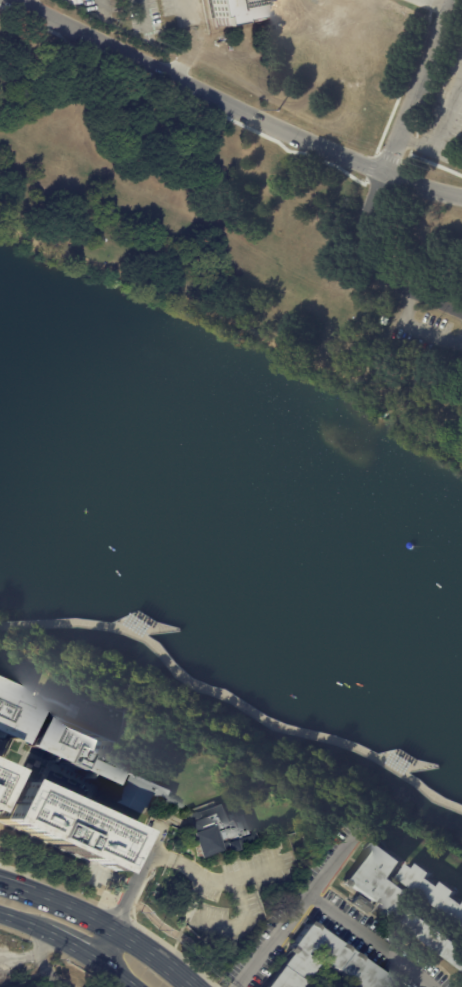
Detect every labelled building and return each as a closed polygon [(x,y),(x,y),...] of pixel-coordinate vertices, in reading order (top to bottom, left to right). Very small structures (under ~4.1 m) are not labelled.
[(217,23),(213,0),(279,0),(279,1),(271,2),(273,15),(217,23)] [(8,743),(0,739),(0,688),(27,700),(8,743)] [(35,704),(73,720),(120,741),(101,785),(16,749),(35,704)] [(168,807),(167,809),(152,803),(154,799),(146,795),(145,797),(141,795),(135,808),(132,807),(130,813),(128,812),(128,813),(104,802),(121,764),(145,774),(145,775),(146,776),(144,782),(142,781),(138,789),(141,790),(148,776),(181,791),(174,808),(172,807),(171,809),(168,807)] [(106,873),(0,825),(0,796),(8,779),(125,831),(117,849),(106,873)] [(237,823),(241,821),(248,840),(229,847),(231,851),(221,855),(218,848),(214,850),(214,852),(193,860),(183,835),(184,834),(180,823),(181,823),(178,814),(215,800),(218,810),(230,805),(237,823)] [(406,902),(461,947),(461,969),(379,903),(376,907),(370,902),(371,901),(348,883),(345,887),(340,883),(374,840),(405,864),(393,879),(412,895),(406,902)] [(454,897),(461,903),(461,926),(397,877),(408,864),(415,869),(419,864),(432,874),(428,878),(440,887),(445,882),(458,892),(454,897)] [(369,905),(363,913),(349,903),(356,895),(369,905)] [(388,984),(386,986),(352,986),(305,951),(302,955),(313,964),(296,986),(263,986),(279,967),(278,966),(287,954),(284,952),(307,922),(388,984)]
